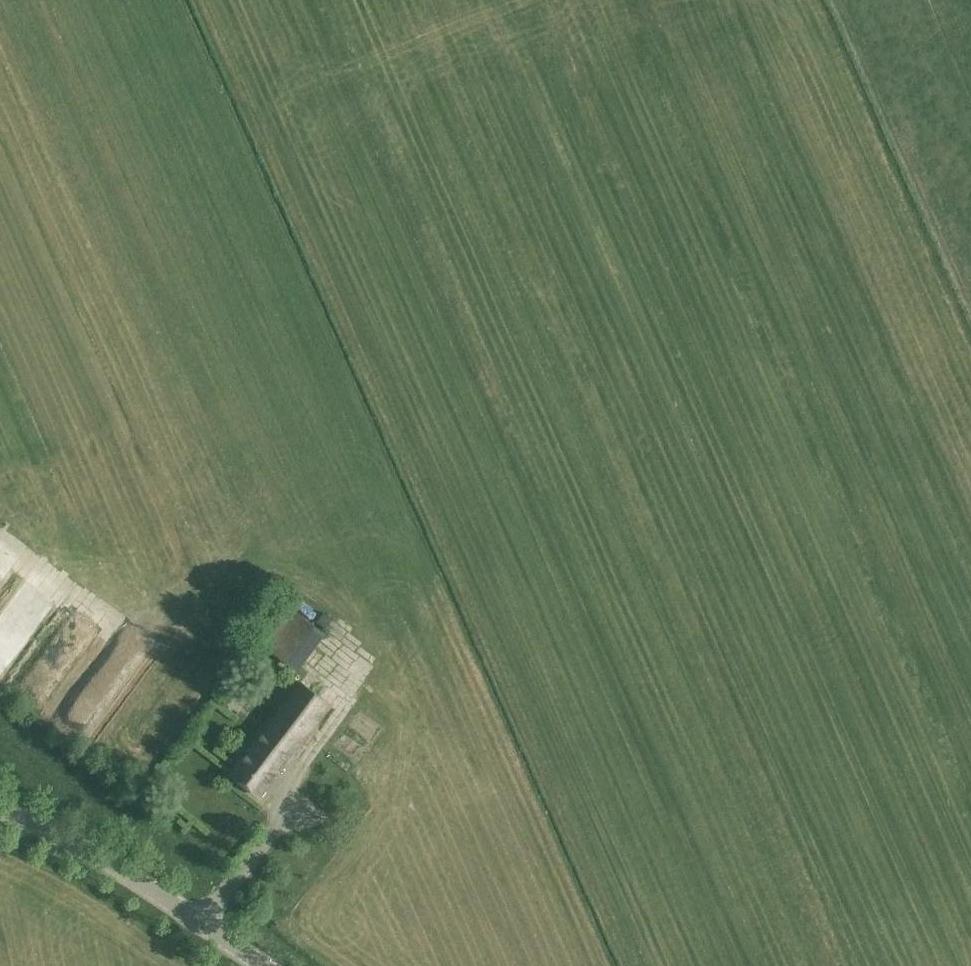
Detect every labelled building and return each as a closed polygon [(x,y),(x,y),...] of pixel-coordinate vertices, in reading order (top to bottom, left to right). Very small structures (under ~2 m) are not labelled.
[(326,634),(283,603),(255,639),(298,671),(326,634)] [(61,678),(100,627),(80,611),(40,662),(61,678)] [(321,617),(317,622),(326,629),(333,619),(325,612),(321,617)] [(281,743),(293,752),(330,702),(301,681),(260,736),(277,749),(281,743)] [(260,797),(293,752),(281,743),(277,749),(260,736),(231,775),(260,797)]
